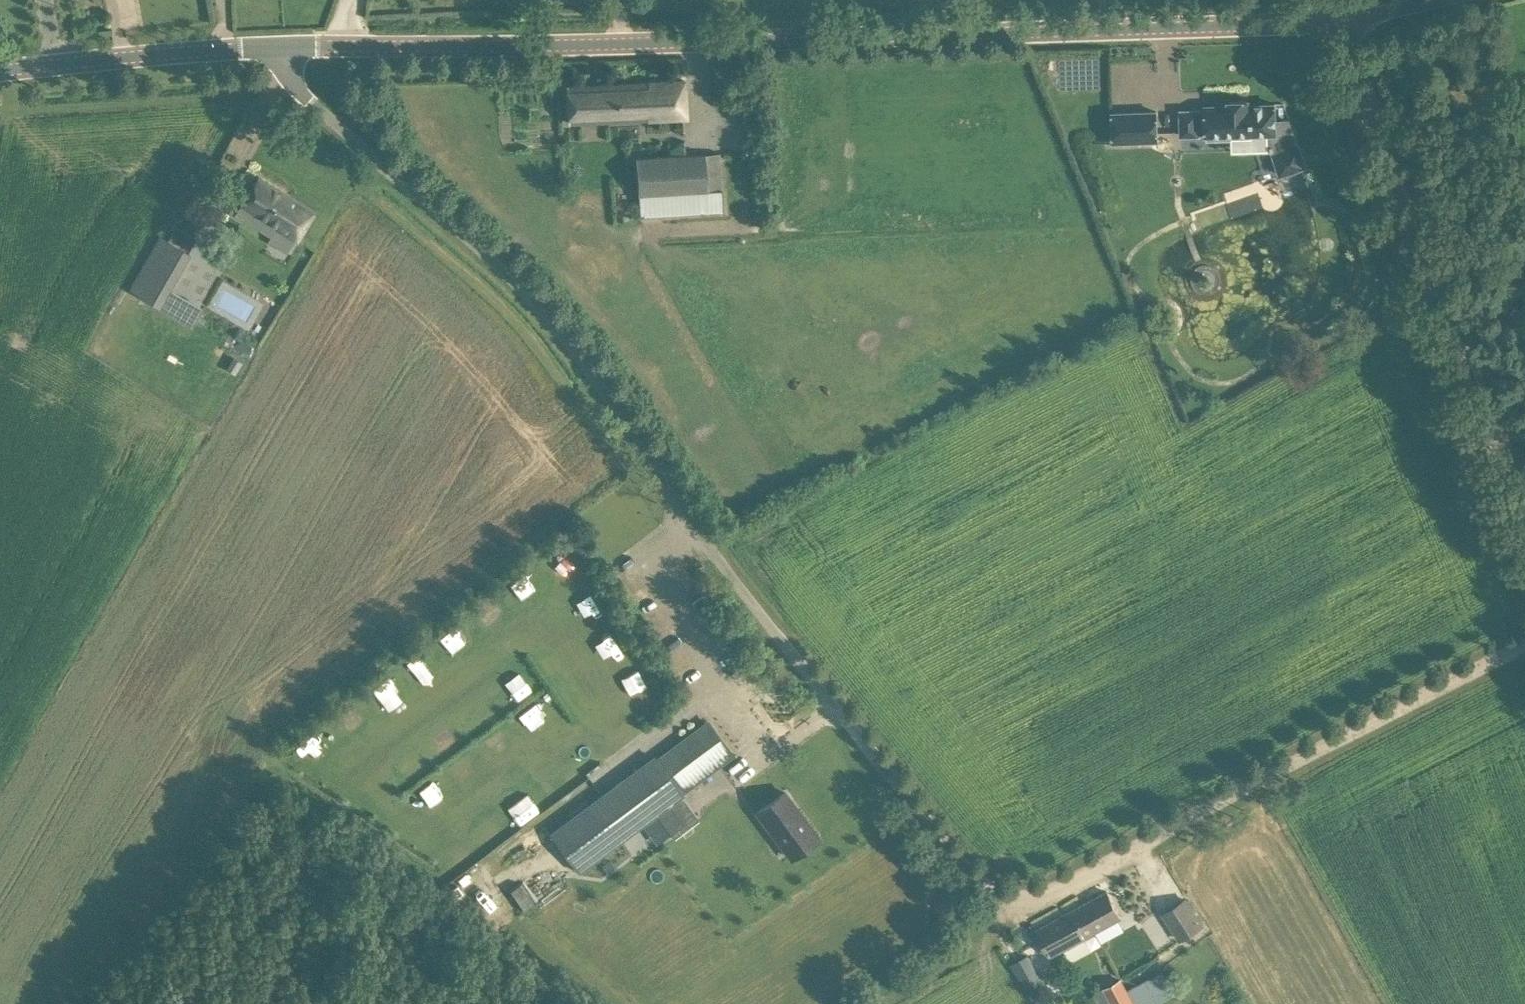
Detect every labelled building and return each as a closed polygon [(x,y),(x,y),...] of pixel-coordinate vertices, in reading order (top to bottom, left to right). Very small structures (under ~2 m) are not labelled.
[(569,122),(687,117),(685,80),(567,86),(569,122)] [(1198,110),(1181,110),(1181,135),(1207,134),(1234,133),(1237,135),(1239,137),(1242,137),(1245,136),(1248,135),(1250,133),(1268,132),(1272,144),(1270,145),(1271,149),(1273,148),(1274,149),(1275,152),(1273,153),(1280,173),(1305,164),(1298,144),(1290,122),(1275,119),(1275,103),(1248,104),(1248,99),(1229,100),(1219,100),(1219,105),(1205,105),(1205,109),(1198,110)] [(1157,111),(1113,112),(1113,142),(1157,140),(1157,111)] [(721,189),(720,173),(719,153),(636,157),(640,215),(682,212),(680,192),(721,189)] [(297,239),(313,212),(282,193),(283,190),(258,175),(240,204),(256,213),(250,222),(273,236),(278,227),(297,239)] [(189,252),(160,236),(131,287),(160,304),(189,252)] [(646,675),(617,688),(626,706),(654,693),(646,675)] [(549,833),(578,871),(719,766),(733,755),(707,720),(656,757),(654,754),(549,833)] [(791,857),(802,848),(818,836),(817,835),(815,837),(793,808),(796,806),(785,791),(757,812),(791,857)] [(430,807),(441,823),(460,810),(448,794),(430,807)] [(683,795),(656,816),(670,834),(671,835),(697,815),(683,795)] [(670,834),(656,816),(643,826),(656,844),(670,834)] [(616,866),(610,859),(603,865),(608,872),(616,866)] [(520,883),(511,891),(527,910),(536,902),(520,883)] [(1107,890),(1072,910),(1086,936),(1096,931),(1119,918),(1121,917),(1116,908),(1107,890)] [(1186,899),(1164,913),(1181,939),(1203,924),(1186,899)] [(1051,956),(1086,936),(1072,910),(1036,929),(1051,956)] [(1026,955),(1010,963),(1027,987),(1040,981),(1026,955)] [(1129,989),(1137,1003),(1159,1003),(1176,994),(1163,970),(1129,989)] [(1103,987),(1112,1003),(1137,1003),(1129,989),(1122,977),(1103,987)]
